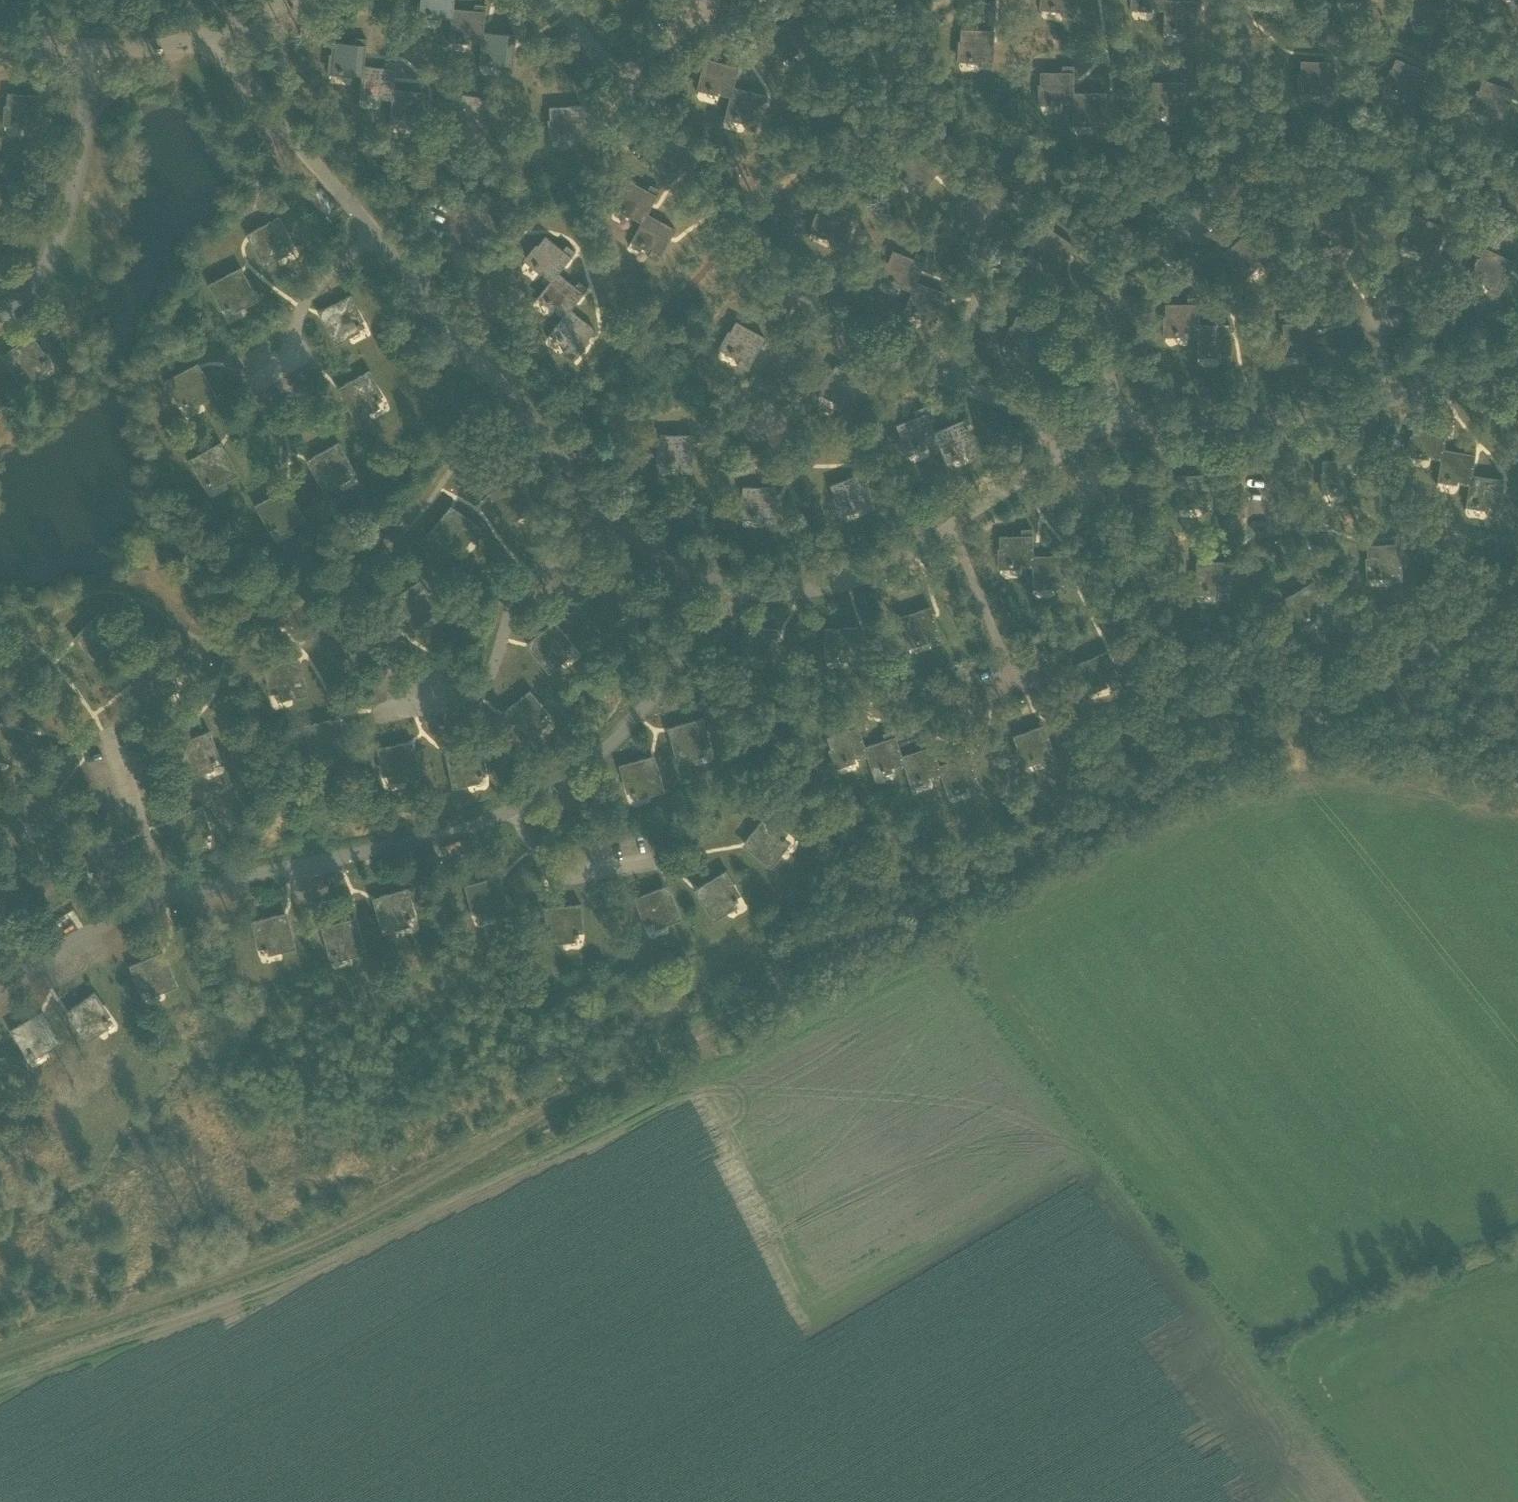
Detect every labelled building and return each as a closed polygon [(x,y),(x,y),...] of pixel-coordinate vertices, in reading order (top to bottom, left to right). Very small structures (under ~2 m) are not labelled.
[(453,9),(454,0),(421,0),(419,22),(420,22),(421,14),(429,15),(428,16),(432,16),(432,15),(442,16),(441,19),(451,19),(452,19),(453,9)] [(1041,14),(1042,14),(1043,6),(1051,7),(1051,8),(1054,8),(1054,7),(1064,8),(1063,18),(1073,19),(1076,0),(1043,0),(1041,14)] [(1164,10),(1165,11),(1165,0),(1166,0),(1133,0),(1132,14),(1133,14),(1133,6),(1141,7),(1141,8),(1145,8),(1145,7),(1154,7),(1154,10),(1164,10)] [(1165,11),(1164,10),(1163,36),(1164,36),(1164,28),(1173,28),(1173,30),(1176,30),(1176,29),(1186,29),(1186,38),(1196,39),(1198,1),(1166,0),(1165,0),(1165,11)] [(483,33),(486,6),(475,5),(474,11),(453,9),(452,19),(451,19),(449,45),(450,45),(451,37),(459,38),(459,39),(462,40),(462,38),(472,39),(472,42),(482,43),(483,33)] [(768,32),(784,64),(785,63),(782,56),(789,53),(789,54),(793,52),(792,51),(801,47),(805,55),(815,50),(798,17),(768,32)] [(959,66),(960,66),(960,58),(968,58),(968,59),(972,59),(972,58),(982,59),(981,68),(992,68),(994,31),(961,30),(959,66)] [(515,35),(483,33),(482,43),(480,69),(481,61),(489,61),(489,63),(492,63),(493,62),(502,62),(502,72),(512,73),(515,35)] [(364,66),(367,40),(356,38),(355,45),(333,43),(330,70),(330,78),(330,79),(331,71),(339,71),(339,73),(343,73),(343,72),(352,73),(352,76),(362,77),(363,77),(364,66)] [(733,88),(734,88),(740,61),(730,59),(728,65),(707,59),(698,94),(699,94),(701,87),(708,89),(708,90),(711,91),(712,90),(721,92),(720,95),(730,97),(731,97),(733,88)] [(1396,59),(1382,93),(1383,93),(1386,86),(1393,89),(1393,90),(1396,91),(1397,90),(1406,94),(1402,102),(1412,106),(1426,72),(1396,59)] [(1301,61),(1300,98),(1301,98),(1301,89),(1309,90),(1309,91),(1312,91),(1312,90),(1322,90),(1322,100),(1333,100),(1334,63),(1301,61)] [(382,99),(392,100),(393,90),(394,90),(396,63),(386,62),(385,69),(364,66),(363,77),(362,77),(360,102),(361,94),(369,95),(369,97),(372,97),(373,96),(382,96),(382,99)] [(1063,104),(1073,104),(1073,94),(1074,94),(1073,66),(1062,67),(1062,73),(1040,73),(1041,109),(1041,101),(1049,101),(1049,102),(1053,102),(1053,101),(1063,101),(1063,104)] [(1483,80),(1471,114),(1474,107),(1482,109),(1481,111),(1484,112),(1485,110),(1494,114),(1491,123),(1501,126),(1514,91),(1483,80)] [(1152,82),(1151,118),(1152,119),(1152,110),(1160,111),(1160,112),(1164,112),(1164,111),(1174,111),(1173,121),(1184,121),(1185,84),(1152,82)] [(731,97),(730,97),(724,122),(725,123),(727,115),(734,117),(734,118),(737,119),(738,118),(747,120),(745,129),(755,132),(765,96),(734,88),(733,88),(731,97)] [(392,100),(390,126),(391,118),(399,119),(399,120),(402,121),(403,119),(412,120),(411,129),(422,131),(426,93),(394,90),(393,90),(392,100)] [(1106,93),(1074,94),(1073,94),(1073,104),(1073,130),(1074,130),(1074,122),(1082,121),(1082,123),(1085,123),(1085,121),(1095,121),(1095,131),(1106,131),(1106,93)] [(27,133),(38,134),(41,97),(8,94),(5,130),(6,130),(6,122),(14,123),(14,124),(18,124),(18,123),(28,124),(27,133)] [(458,96),(458,97),(466,98),(464,106),(463,106),(462,109),(464,110),(462,119),(453,118),(451,128),(488,134),(493,102),(458,96)] [(582,106),(549,108),(552,144),(553,144),(552,136),(560,135),(560,137),(564,136),(564,135),(573,134),(574,144),(585,143),(582,106)] [(633,218),(641,223),(642,223),(647,214),(660,191),(651,185),(648,191),(628,180),(611,212),(612,213),(615,206),(623,209),(622,211),(625,212),(626,211),(634,216),(633,218)] [(810,236),(811,236),(813,229),(821,232),(821,233),(824,234),(824,233),(834,236),(830,245),(840,249),(854,214),(823,202),(810,236)] [(676,230),(647,214),(642,223),(641,223),(629,246),(630,246),(634,239),(641,243),(640,244),(643,246),(644,245),(653,249),(648,257),(658,262),(676,230)] [(279,217),(253,231),(255,235),(254,239),(250,242),(264,268),(278,260),(275,256),(290,248),(282,233),(287,230),(279,217)] [(1047,227),(1027,257),(1027,258),(1032,251),(1039,255),(1038,257),(1041,259),(1042,257),(1050,263),(1044,271),(1053,277),(1074,246),(1047,227)] [(1248,232),(1223,255),(1248,281),(1243,275),(1249,269),(1250,270),(1252,268),(1251,267),(1258,260),(1265,267),(1273,260),(1248,232)] [(543,275),(551,281),(552,282),(558,274),(575,253),(567,246),(563,251),(546,237),(523,265),(524,266),(529,259),(535,264),(534,266),(537,268),(538,267),(545,273),(543,275)] [(1484,248),(1469,281),(1470,281),(1473,274),(1481,278),(1480,279),(1483,280),(1484,279),(1492,283),(1489,291),(1499,296),(1514,262),(1484,248)] [(902,288),(912,292),(916,282),(916,283),(926,257),(916,253),(914,259),(893,251),(880,285),(881,286),(884,278),(891,281),(891,282),(894,283),(895,282),(903,285),(902,288)] [(234,271),(208,285),(215,299),(220,296),(228,311),(243,303),(245,308),(259,301),(245,275),(241,277),(237,276),(234,271)] [(555,311),(563,318),(564,318),(570,310),(571,310),(587,289),(579,282),(575,287),(558,274),(552,282),(551,281),(535,301),(536,302),(541,296),(547,301),(546,302),(549,304),(550,303),(557,309),(555,311)] [(947,294),(916,283),(916,282),(912,292),(903,316),(904,316),(906,309),(914,312),(914,313),(917,314),(917,313),(927,316),(923,325),(933,329),(947,294)] [(351,295),(325,309),(327,313),(326,317),(322,319),(335,346),(349,339),(346,334),(361,326),(354,311),(358,309),(351,295)] [(1165,305),(1166,341),(1166,333),(1174,332),(1174,334),(1178,334),(1178,332),(1187,332),(1188,335),(1198,335),(1198,325),(1199,325),(1198,298),(1188,298),(1188,304),(1165,305)] [(596,330),(571,310),(570,310),(564,318),(563,318),(547,338),(548,338),(553,332),(559,337),(558,338),(561,340),(562,339),(570,345),(564,353),(572,359),(596,330)] [(736,322),(719,354),(723,347),(730,351),(730,352),(733,354),(733,352),(742,357),(738,365),(747,371),(765,338),(736,322)] [(1283,324),(1284,360),(1285,360),(1284,352),(1292,352),(1292,353),(1296,353),(1296,352),(1305,351),(1306,361),(1317,361),(1316,323),(1283,324)] [(1198,335),(1198,361),(1199,361),(1199,353),(1207,353),(1207,354),(1210,354),(1210,353),(1220,353),(1220,362),(1231,362),(1231,325),(1199,325),(1198,325),(1198,335)] [(31,334),(8,352),(11,356),(10,361),(7,364),(25,387),(37,377),(34,373),(47,363),(36,350),(40,346),(31,334)] [(835,366),(819,398),(820,399),(823,392),(830,395),(830,396),(833,398),(834,397),(842,401),(838,410),(848,415),(865,382),(835,366)] [(194,371),(192,367),(165,381),(173,395),(177,392),(185,407),(200,399),(203,404),(216,396),(202,370),(198,373),(194,371)] [(345,393),(341,396),(355,422),(369,414),(366,409),(381,401),(373,387),(377,384),(370,371),(344,385),(346,389),(345,393)] [(896,426),(910,459),(907,452),(915,448),(915,450),(919,448),(918,447),(927,443),(928,446),(937,442),(938,442),(934,433),(934,432),(924,407),(914,412),(916,417),(896,426)] [(938,442),(937,442),(947,466),(948,466),(945,458),(952,455),(953,457),(956,455),(956,454),(965,450),(968,459),(978,455),(964,420),(934,432),(934,433),(938,442)] [(1414,424),(1408,460),(1409,460),(1410,452),(1418,453),(1418,455),(1422,455),(1422,454),(1431,455),(1431,458),(1441,460),(1443,450),(1447,423),(1437,421),(1436,428),(1414,424)] [(681,464),(681,473),(692,473),(692,436),(659,435),(659,471),(660,471),(660,463),(668,463),(668,465),(671,465),(671,463),(681,464)] [(314,465),(310,468),(324,493),(338,486),(335,481),(350,473),(342,459),(346,456),(339,443),(313,457),(315,461),(314,465)] [(214,446),(189,461),(196,474),(201,471),(209,486),(223,478),(226,482),(239,475),(225,449),(221,451),(217,450),(214,446)] [(1471,475),(1472,476),(1476,449),(1465,447),(1464,453),(1443,450),(1441,460),(1437,485),(1438,485),(1439,478),(1447,479),(1447,480),(1450,481),(1450,479),(1460,481),(1459,484),(1469,485),(1470,486),(1471,475)] [(1356,460),(1322,461),(1324,497),(1324,489),(1332,489),(1332,490),(1336,490),(1336,489),(1346,488),(1346,498),(1357,497),(1356,460)] [(830,486),(844,520),(844,519),(841,512),(849,509),(850,510),(853,509),(852,507),(861,504),(865,512),(875,508),(861,474),(830,486)] [(1470,486),(1469,485),(1465,511),(1466,511),(1467,503),(1475,504),(1475,506),(1478,506),(1479,505),(1488,506),(1487,516),(1498,517),(1503,480),(1472,476),(1471,475),(1470,486)] [(517,477),(492,492),(494,496),(493,500),(489,502),(505,528),(518,520),(515,515),(529,507),(521,492),(525,490),(517,477)] [(765,516),(765,525),(776,525),(776,488),(743,488),(743,523),(744,523),(744,516),(752,516),(752,517),(755,517),(755,516),(765,516)] [(281,492),(255,506),(262,520),(267,517),(275,532),(290,523),(292,528),(306,520),(291,494),(287,497),(283,496),(281,492)] [(428,535),(440,544),(444,540),(457,551),(467,538),(471,541),(481,529),(458,510),(455,514),(450,515),(447,512),(428,535)] [(1033,557),(1032,529),(1021,530),(1021,536),(999,537),(1001,573),(1001,565),(1009,565),(1009,566),(1013,566),(1013,565),(1022,564),(1022,567),(1032,567),(1033,567),(1033,557)] [(1400,544),(1367,546),(1369,582),(1370,582),(1369,574),(1377,573),(1377,575),(1381,575),(1381,573),(1390,573),(1391,582),(1402,581),(1400,544)] [(1032,567),(1033,593),(1034,593),(1034,585),(1042,584),(1042,586),(1046,585),(1045,584),(1055,584),(1056,593),(1067,593),(1065,555),(1033,557),(1033,567),(1032,567)] [(1229,562),(1196,562),(1196,598),(1197,598),(1197,590),(1205,590),(1205,591),(1208,591),(1208,590),(1218,590),(1218,600),(1229,600),(1229,562)] [(398,605),(394,608),(411,632),(423,624),(420,619),(434,610),(425,596),(429,593),(420,580),(396,597),(398,601),(398,605)] [(1313,582),(1284,599),(1302,630),(1303,630),(1299,623),(1306,619),(1307,620),(1310,618),(1309,617),(1318,612),(1322,620),(1332,615),(1313,582)] [(910,652),(911,652),(909,644),(916,642),(917,643),(920,642),(919,640),(929,637),(932,646),(942,643),(930,607),(899,618),(910,652)] [(534,648),(531,651),(549,674),(561,664),(558,660),(571,650),(560,637),(564,634),(555,621),(532,640),(535,644),(534,648)] [(825,629),(827,665),(828,665),(827,657),(836,657),(836,658),(839,658),(839,657),(849,656),(849,665),(860,665),(858,627),(825,629)] [(1107,652),(1077,665),(1090,698),(1091,697),(1088,690),(1096,687),(1096,688),(1099,687),(1099,686),(1108,682),(1111,691),(1122,686),(1107,652)] [(293,661),(264,667),(267,682),(272,681),(275,697),(292,694),(293,699),(308,696),(302,667),(297,668),(294,665),(293,661)] [(530,691),(507,709),(510,713),(510,717),(506,720),(525,743),(536,734),(533,730),(546,719),(536,706),(540,703),(530,691)] [(669,736),(677,764),(692,760),(691,755),(707,750),(702,734),(707,733),(703,718),(675,726),(676,731),(674,734),(669,736)] [(312,740),(316,756),(332,753),(333,758),(348,755),(342,726),(338,727),(334,725),(333,720),(304,726),(307,741),(312,740)] [(864,747),(865,747),(856,721),(846,725),(848,731),(827,738),(839,772),(837,764),(844,762),(845,763),(848,762),(848,760),(857,757),(858,760),(867,757),(868,757),(864,747)] [(1013,737),(1026,771),(1026,770),(1024,763),(1031,760),(1032,761),(1035,760),(1034,759),(1044,756),(1047,764),(1057,761),(1044,726),(1013,737)] [(178,752),(189,780),(203,774),(201,769),(217,763),(210,747),(215,746),(210,731),(182,742),(184,746),(182,750),(178,752)] [(868,757),(867,757),(876,781),(874,774),(881,771),(882,772),(885,771),(885,770),(894,767),(895,770),(904,766),(905,766),(902,757),(893,731),(883,734),(885,740),(865,747),(864,747),(868,757)] [(905,766),(904,766),(913,791),(911,783),(918,780),(919,782),(922,781),(922,779),(931,776),(932,779),(941,776),(942,776),(939,766),(930,740),(920,744),(922,750),(902,757),(905,766)] [(406,743),(377,749),(380,764),(385,763),(388,779),(404,776),(405,781),(421,778),(415,749),(410,750),(407,748),(406,743)] [(447,760),(453,789),(468,786),(467,781),(483,777),(480,761),(485,760),(482,745),(453,751),(453,756),(451,759),(447,760)] [(942,776),(941,776),(950,800),(951,800),(948,793),(956,790),(956,791),(959,790),(959,789),(968,786),(971,795),(981,791),(969,756),(939,766),(942,776)] [(647,758),(619,766),(623,781),(628,779),(632,795),(649,791),(650,796),(665,792),(657,763),(652,765),(649,763),(647,758)] [(765,816),(747,839),(751,842),(751,846),(748,850),(771,868),(781,856),(777,853),(787,840),(774,830),(777,826),(765,816)] [(726,871),(701,886),(703,890),(702,894),(698,897),(714,922),(727,914),(724,910),(738,901),(730,887),(734,884),(726,871)] [(464,886),(468,901),(473,899),(478,916),(494,911),(495,916),(510,912),(502,884),(498,885),(494,883),(493,878),(464,886)] [(375,906),(383,934),(397,930),(396,925),(412,921),(408,904),(413,903),(408,888),(380,896),(381,901),(379,905),(375,906)] [(661,888),(634,899),(639,913),(644,911),(650,927),(666,921),(668,926),(682,920),(671,892),(667,894),(663,892),(661,888)] [(550,915),(545,915),(547,945),(563,943),(562,938),(579,937),(578,920),(583,920),(581,904),(552,907),(552,912),(550,915)] [(251,922),(255,937),(260,936),(264,952),(280,948),(281,953),(296,949),(289,920),(284,921),(281,919),(280,915),(251,922)] [(349,920),(321,928),(325,943),(330,941),(334,957),(350,953),(352,958),(367,953),(359,925),(354,926),(351,924),(349,920)] [(129,967),(135,981),(140,979),(146,994),(162,988),(164,993),(178,986),(167,959),(162,961),(158,960),(156,955),(129,967)] [(69,1021),(86,1044),(99,1035),(95,1031),(109,1021),(99,1008),(104,1005),(95,992),(70,1010),(73,1013),(73,1018),(69,1021)] [(35,1016),(10,1030),(18,1044),(22,1041),(30,1056),(45,1047),(48,1052),(61,1044),(46,1019),(42,1021),(38,1020),(35,1016)]
